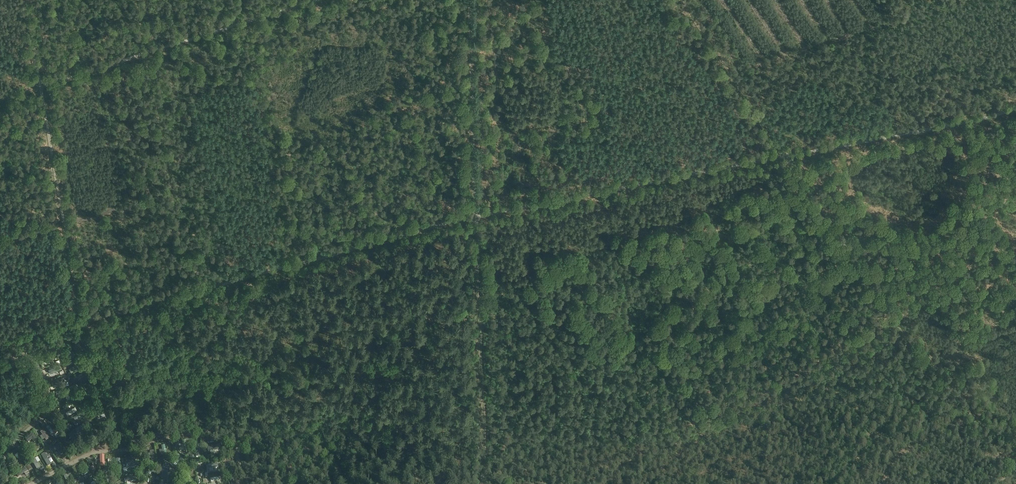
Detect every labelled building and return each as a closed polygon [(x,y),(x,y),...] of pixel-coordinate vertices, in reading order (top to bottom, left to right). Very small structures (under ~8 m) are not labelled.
[(60,358),(62,362),(74,357),(71,352),(60,358)] [(68,369),(70,372),(82,365),(80,362),(68,369)] [(100,407),(98,403),(88,408),(90,412),(100,407)] [(77,410),(75,407),(65,413),(67,416),(77,410)] [(107,420),(105,416),(100,418),(99,415),(95,416),(98,424),(107,420)] [(69,424),(61,430),(63,434),(72,428),(69,424)] [(44,430),(40,432),(46,441),(50,439),(44,430)] [(25,439),(28,443),(31,440),(34,443),(37,440),(32,434),(25,439)] [(71,434),(68,436),(75,446),(78,444),(71,434)] [(82,441),(84,444),(93,439),(91,435),(82,441)] [(57,445),(54,447),(61,455),(64,453),(57,445)] [(11,453),(14,457),(22,450),(20,447),(11,453)] [(31,460),(37,471),(40,469),(34,458),(31,460)] [(180,467),(185,460),(182,458),(177,465),(180,467)] [(125,461),(127,468),(136,466),(135,459),(125,461)] [(25,468),(15,474),(18,478),(28,472),(25,468)]
